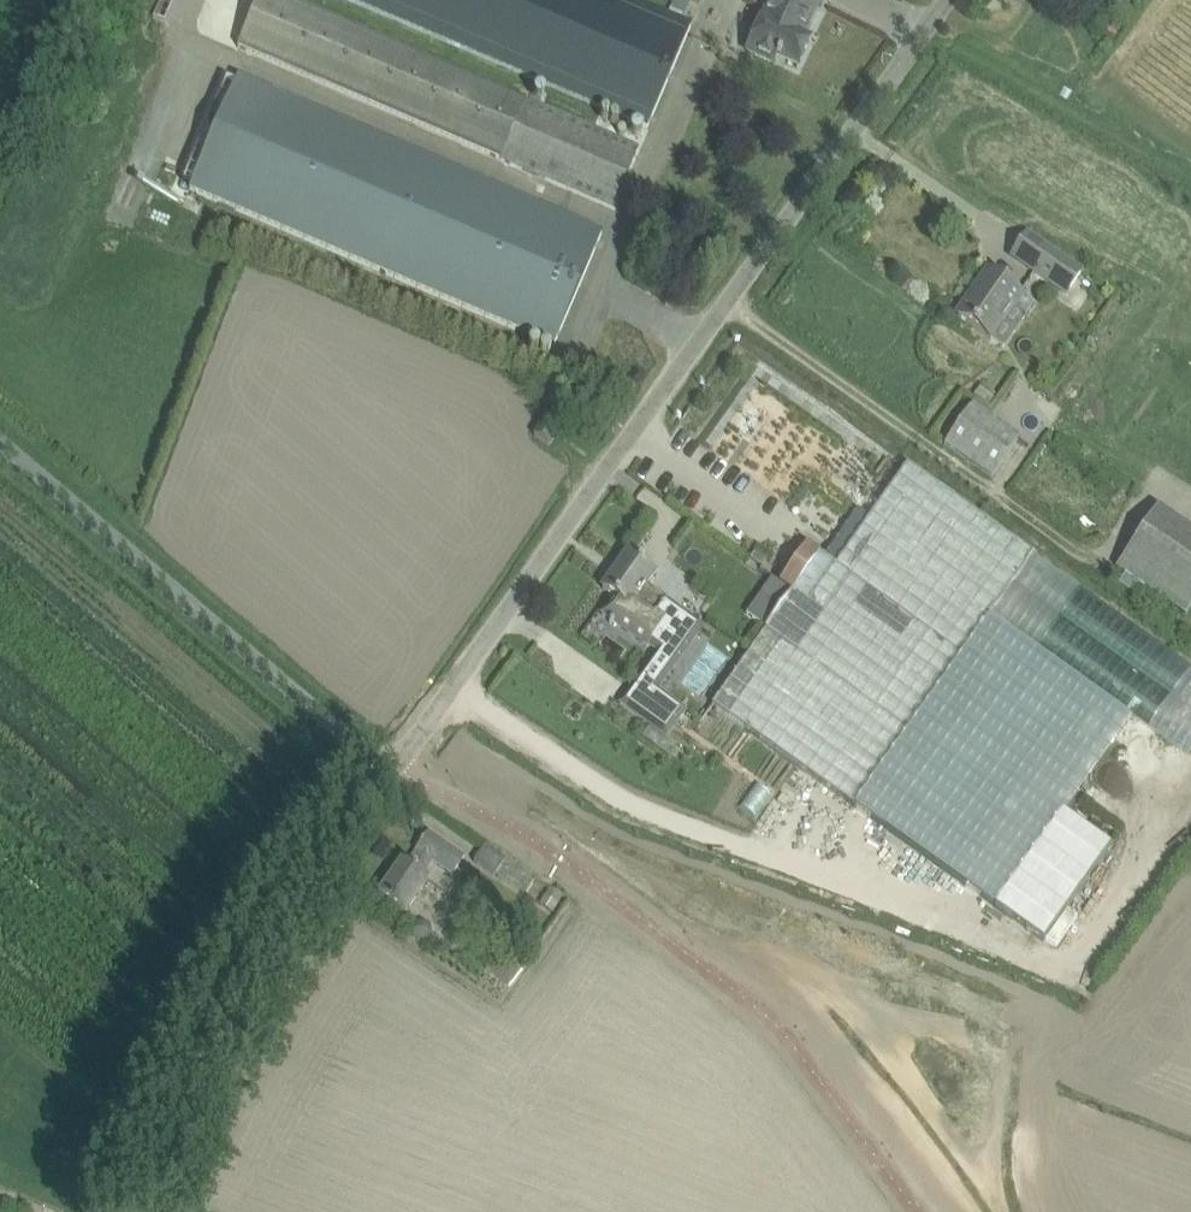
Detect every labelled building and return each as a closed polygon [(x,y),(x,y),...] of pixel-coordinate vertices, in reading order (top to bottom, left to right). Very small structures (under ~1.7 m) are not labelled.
[(636,149),(287,0),(253,0),(234,47),(611,207),(636,149)] [(602,109),(647,128),(691,27),(688,25),(629,0),(348,0),(602,109)] [(775,58),(797,68),(810,41),(803,38),(817,7),(802,0),(770,0),(747,52),(772,63),(775,58)] [(215,124),(206,146),(196,142),(184,171),(179,183),(188,187),(187,191),(551,347),(599,234),(235,78),(233,82),(223,78),(206,120),(215,124)] [(1084,270),(1051,247),(1032,274),(1065,297),(1084,270)] [(986,275),(958,316),(978,330),(992,340),(1014,307),(1018,310),(1026,316),(1034,304),(1026,299),(1008,286),(988,273),(986,275)] [(944,445),(991,478),(1020,436),(973,403),(944,445)] [(534,436),(549,446),(563,426),(548,415),(534,436)] [(766,630),(711,706),(729,719),(994,908),(1061,814),(1129,719),(988,617),(990,615),(1033,556),(907,466),(850,547),(835,568),(819,556),(792,593),(784,605),(766,630)] [(1185,617),(1190,607),(1190,529),(1160,507),(1116,569),(1185,617)] [(602,614),(611,621),(609,623),(612,625),(613,622),(648,647),(649,646),(675,665),(702,626),(646,586),(655,574),(627,554),(602,589),(614,597),(602,614)] [(775,581),(767,593),(784,605),(792,593),(775,581)] [(686,710),(658,690),(640,677),(643,674),(642,673),(620,704),(666,737),(686,710)] [(1061,814),(994,908),(1041,941),(1108,847),(1061,814)] [(464,857),(448,846),(428,832),(415,850),(417,851),(407,865),(401,861),(378,895),(405,913),(429,879),(417,871),(426,858),(452,876),(464,857)] [(525,895),(534,881),(504,861),(483,847),(474,862),(495,876),(495,875),(525,895)] [(551,888),(539,905),(552,914),(563,897),(551,888)] [(501,951),(485,970),(510,990),(525,971),(501,951)]
